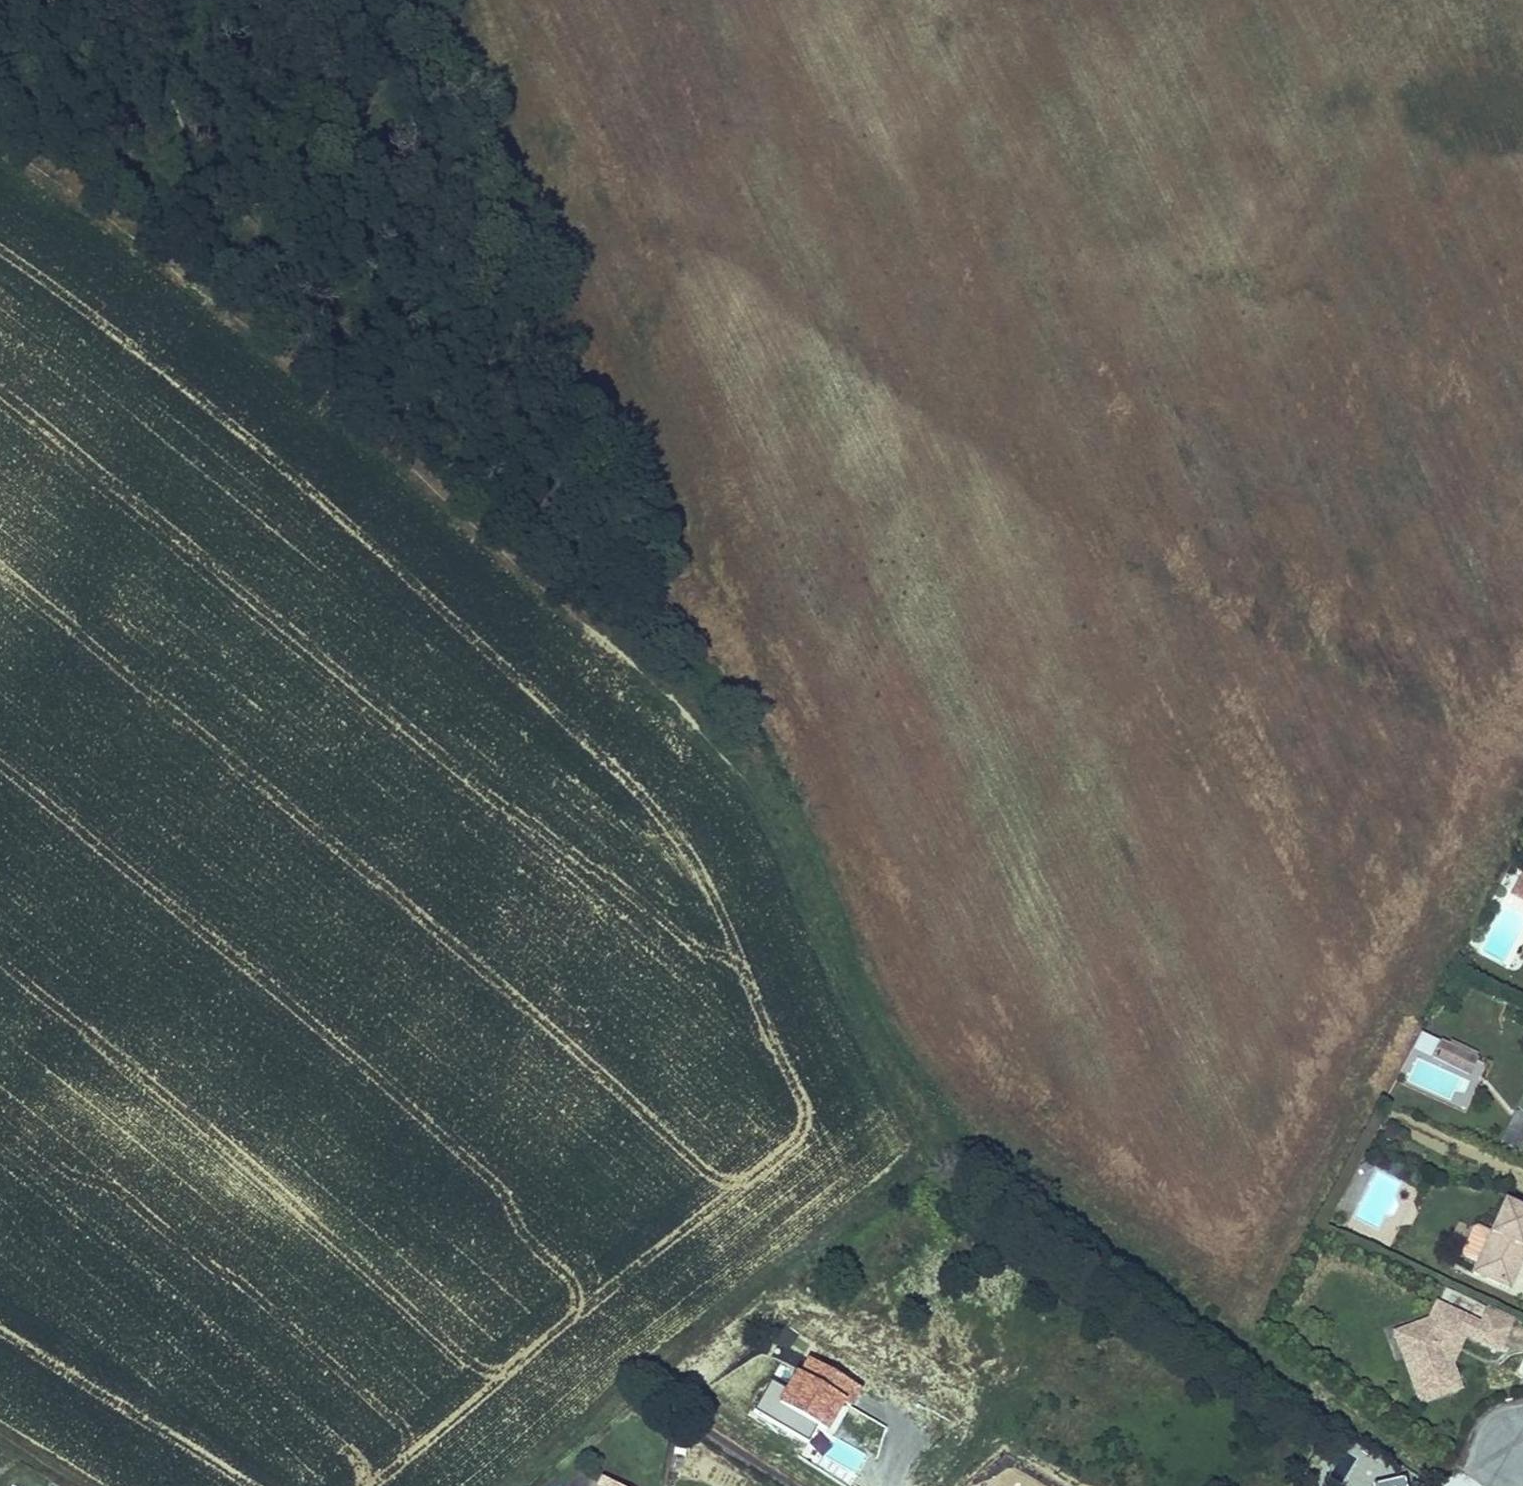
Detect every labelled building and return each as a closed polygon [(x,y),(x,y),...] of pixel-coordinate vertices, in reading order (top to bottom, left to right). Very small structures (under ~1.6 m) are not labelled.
[(1521,881),(1511,900),(1522,906),(1522,882),(1521,881)] [(1470,1073),(1475,1055),(1441,1045),(1436,1063),(1470,1073)] [(1522,1276),(1522,1274),(1516,1270),(1521,1258),(1522,1259),(1522,1217),(1511,1211),(1479,1280),(1514,1296),(1522,1276)] [(1519,1323),(1496,1314),(1489,1333),(1451,1314),(1443,1330),(1415,1340),(1406,1358),(1427,1411),(1465,1397),(1458,1373),(1451,1364),(1463,1342),(1472,1343),(1504,1358),(1519,1323)] [(1451,1364),(1458,1373),(1472,1343),(1463,1342),(1451,1364)]
